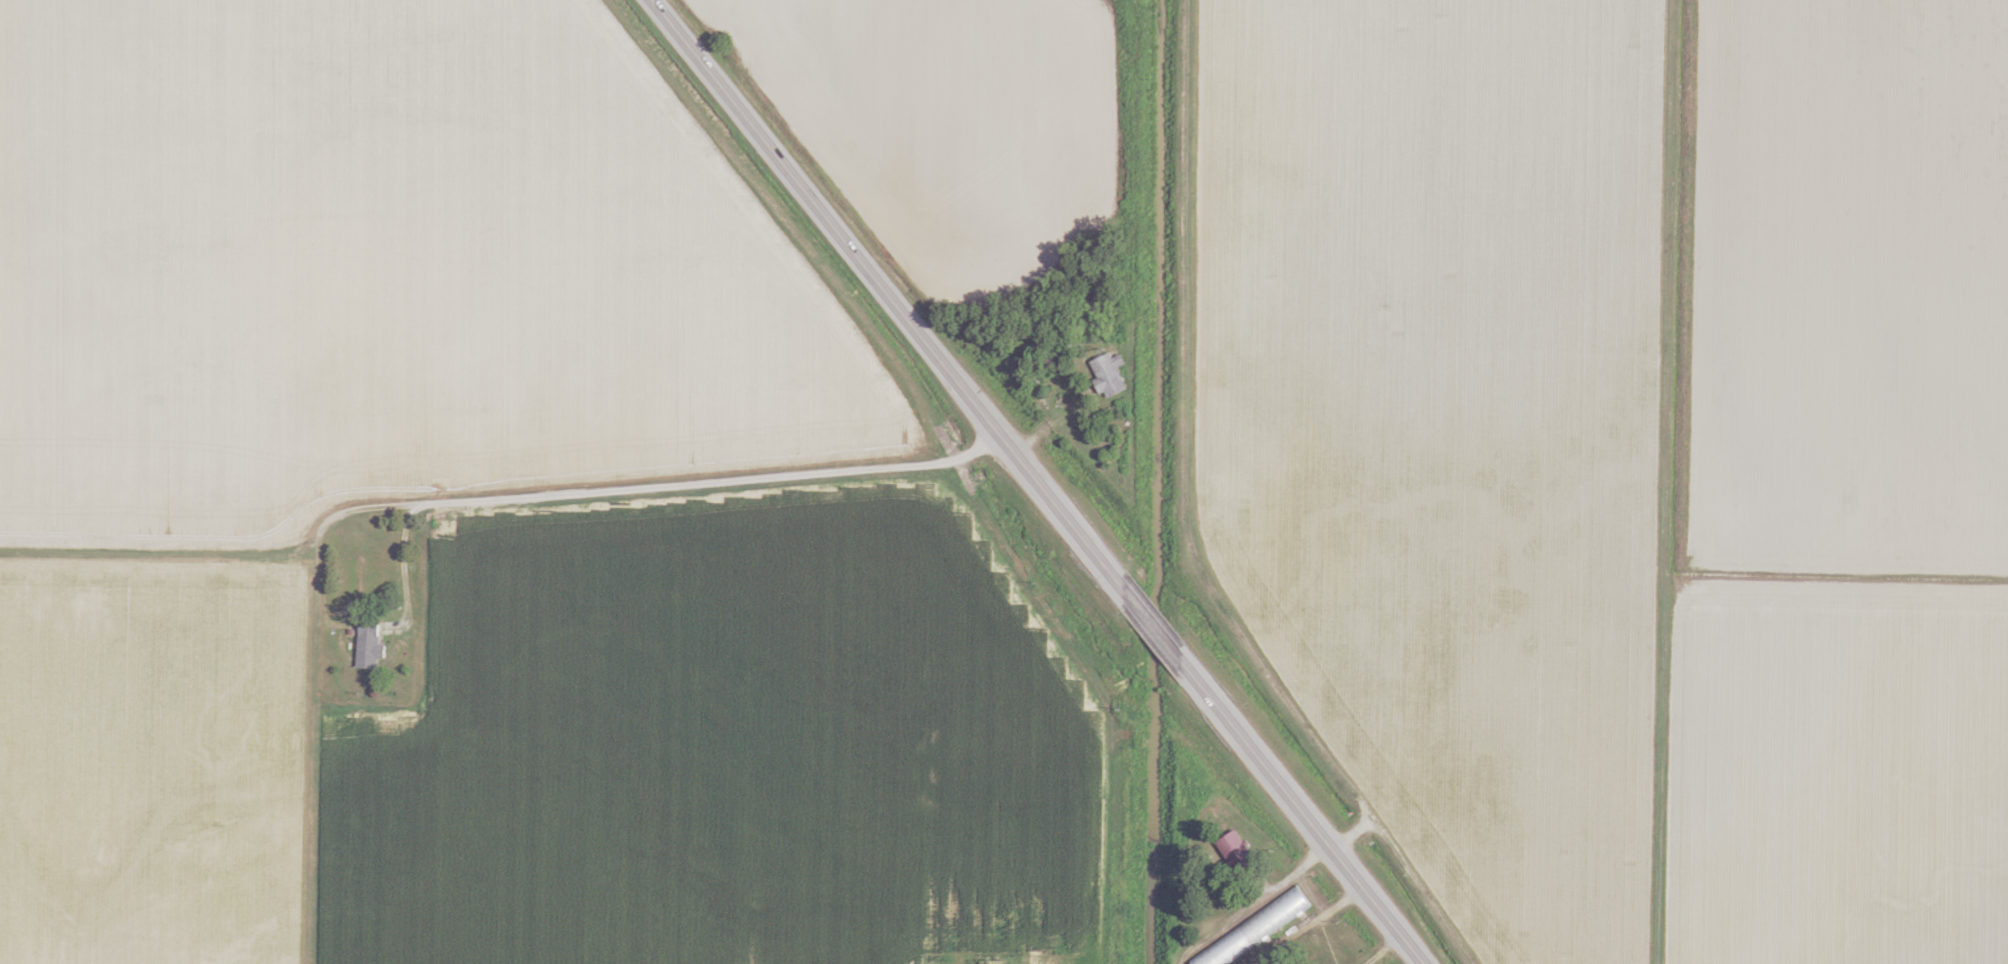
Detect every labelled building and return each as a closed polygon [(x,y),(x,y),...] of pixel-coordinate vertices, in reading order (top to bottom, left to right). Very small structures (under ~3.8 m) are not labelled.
[(1123,363),(1119,354),(1110,358),(1108,353),(1088,361),(1103,399),(1126,389),(1116,366),(1123,363)] [(354,668),(375,669),(376,658),(382,659),(383,644),(376,644),(377,628),(357,627),(354,668)] [(1234,873),(1254,859),(1234,829),(1214,843),(1234,873)] [(1190,963),(1220,963),(1311,908),(1298,887),(1185,956),(1190,963)]
